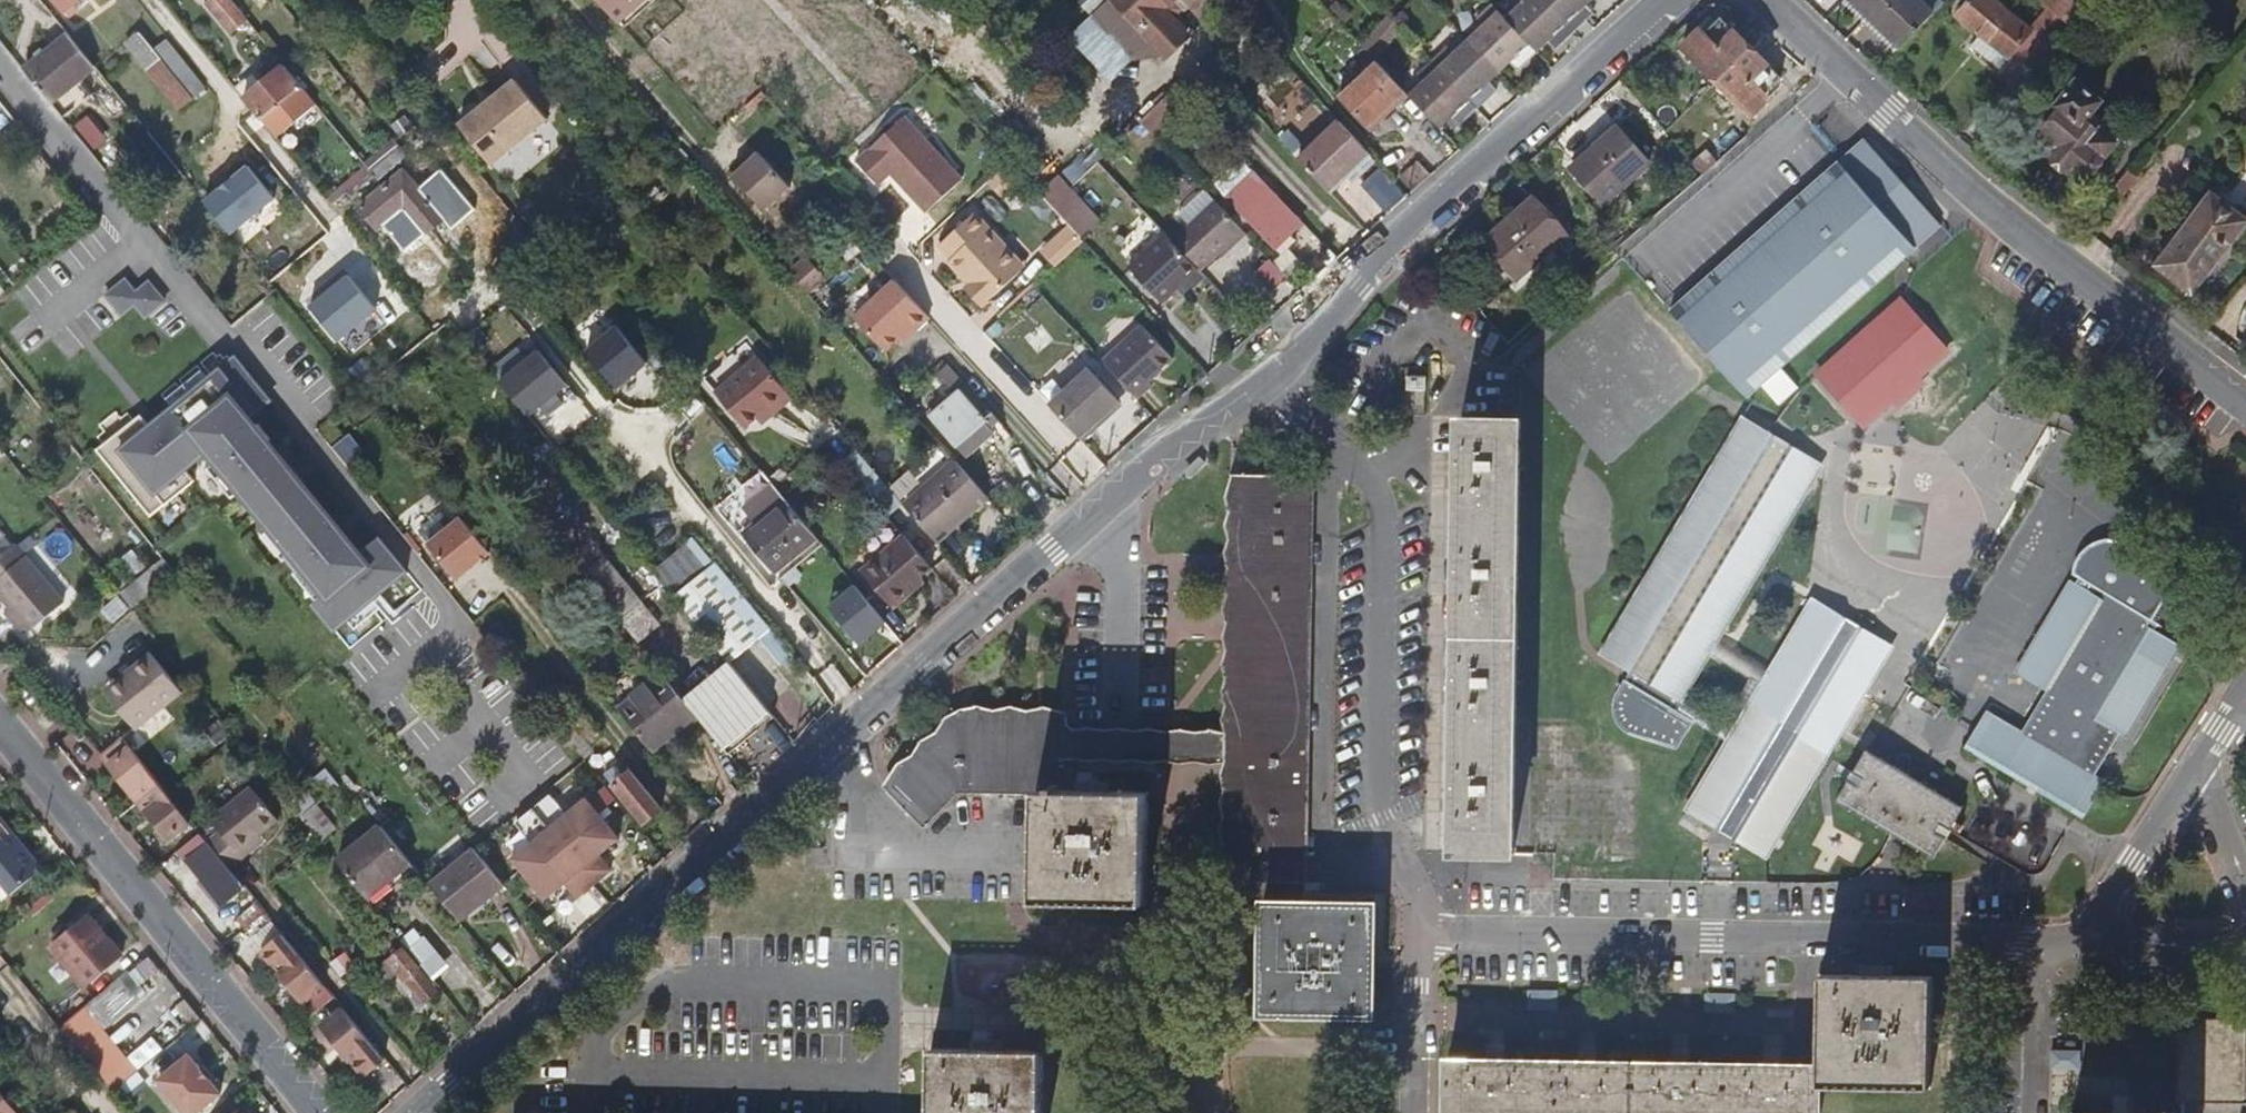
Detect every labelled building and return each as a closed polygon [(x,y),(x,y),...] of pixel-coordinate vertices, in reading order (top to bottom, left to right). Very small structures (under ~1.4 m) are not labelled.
[(78,0),(56,0),(65,11),(78,0)] [(624,30),(655,2),(654,0),(597,0),(624,30)] [(863,3),(873,13),(878,9),(871,0),(867,0),(863,3)] [(1114,2),(1169,62),(1186,46),(1143,0),(1117,0),(1114,2)] [(1186,46),(1190,42),(1178,28),(1170,20),(1178,12),(1185,6),(1208,31),(1230,8),(1226,4),(1222,0),(1143,0),(1186,46)] [(1538,53),(1550,42),(1556,48),(1573,32),(1543,0),(1516,0),(1520,7),(1506,20),(1538,53)] [(1573,32),(1593,13),(1588,8),(1595,0),(1543,0),(1573,32)] [(1877,24),(1903,50),(1934,17),(1916,0),(1852,0),(1877,24)] [(1934,17),(1947,5),(1942,0),(1916,0),(1934,17)] [(2044,72),(2063,50),(2051,38),(2063,24),(2048,10),(2034,28),(2003,0),(1973,0),(1963,12),(1985,33),(1975,45),(2000,68),(2018,48),(2044,72)] [(2079,31),(2106,0),(2046,0),(2079,31)] [(1483,28),(1469,41),(1500,74),(1510,64),(1519,72),(1538,53),(1506,20),(1494,7),(1479,23),(1483,28)] [(1170,20),(1178,28),(1186,21),(1178,12),(1170,20)] [(1369,56),(1396,24),(1390,17),(1362,48),(1369,56)] [(1765,100),(1784,82),(1723,21),(1705,39),(1701,34),(1687,48),(1757,118),(1770,105),(1765,100)] [(1396,24),(1369,56),(1376,63),(1402,31),(1396,24)] [(195,98),(152,47),(140,31),(127,42),(182,108),(195,98)] [(51,102),(95,67),(68,35),(25,70),(51,102)] [(1435,65),(1477,110),(1496,92),(1490,84),(1500,74),(1469,41),(1454,56),(1449,51),(1435,65)] [(1186,46),(1191,52),(1196,48),(1190,42),(1186,46)] [(1166,65),(1171,70),(1191,52),(1186,46),(1169,62),(1166,65)] [(1083,69),(1068,53),(1050,70),(1066,86),(1083,69)] [(1410,100),(1440,131),(1451,120),(1458,128),(1477,110),(1435,65),(1420,79),(1424,84),(1409,98),(1410,100)] [(319,106),(286,66),(245,99),(277,138),(319,106)] [(1372,134),(1410,100),(1409,98),(1379,67),(1343,101),(1372,134)] [(2065,119),(2046,141),(2060,153),(2056,158),(2074,172),(2075,170),(2088,181),(2124,137),(2098,115),(2107,104),(2078,79),(2054,110),(2065,119)] [(456,129),(488,171),(545,125),(513,84),(456,129)] [(1202,102),(1189,89),(1145,129),(1159,144),(1202,102)] [(903,119),(853,163),(875,188),(892,173),(896,178),(893,181),(923,215),(960,182),(903,119)] [(1621,128),(1575,170),(1579,175),(1604,202),(1608,207),(1655,165),(1621,128)] [(1333,203),(1375,163),(1346,132),(1325,152),(1316,142),(1300,158),(1308,166),(1303,171),(1333,203)] [(1864,138),(1669,310),(1745,396),(1941,225),(1864,138)] [(1295,140),(1286,147),(1295,157),(1304,150),(1295,140)] [(746,165),(759,154),(754,149),(741,160),(746,165)] [(1713,151),(1699,164),(1709,176),(1724,163),(1713,151)] [(791,189),(759,154),(746,165),(733,177),(765,212),(791,189)] [(234,234),(278,195),(247,161),(203,200),(234,234)] [(1434,176),(1420,164),(1404,181),(1417,194),(1434,176)] [(1379,165),(1361,181),(1385,209),(1403,193),(1379,165)] [(356,193),(376,177),(373,171),(369,167),(328,200),(332,205),(352,188),(356,193)] [(444,219),(405,172),(362,208),(379,229),(405,207),(427,233),(444,219)] [(1304,226),(1253,172),(1224,200),(1275,254),(1276,253),(1281,258),(1296,244),(1291,239),(1304,226)] [(2139,181),(2130,173),(2114,192),(2124,200),(2139,181)] [(1604,202),(1579,175),(1565,188),(1589,216),(1604,202)] [(1082,243),(1092,253),(1110,236),(1071,194),(1053,211),(1069,229),(1082,243)] [(2214,198),(2160,267),(2195,296),(2245,229),(2245,224),(2214,198)] [(1538,202),(1491,246),(1511,267),(1506,271),(1520,286),(1571,239),(1538,202)] [(1214,203),(1173,242),(1199,271),(1202,273),(1219,258),(1222,261),(1247,238),(1214,203)] [(993,245),(998,241),(974,214),(938,248),(950,261),(947,264),(960,278),(963,276),(970,284),(968,286),(985,306),(1019,274),(993,245)] [(1082,243),(1069,229),(1044,251),(1058,266),(1082,243)] [(1166,235),(1128,270),(1162,306),(1199,271),(1173,242),(1166,235)] [(1024,270),(998,241),(993,245),(1019,274),(1024,270)] [(1240,252),(1251,264),(1262,254),(1251,242),(1240,252)] [(538,267),(549,258),(543,251),(532,259),(538,267)] [(829,279),(808,256),(791,271),(811,293),(829,279)] [(1285,279),(1269,261),(1253,277),(1268,295),(1285,279)] [(309,305),(348,355),(390,323),(350,272),(309,305)] [(146,316),(165,300),(149,280),(137,291),(126,278),(106,294),(122,313),(135,302),(146,316)] [(915,334),(930,318),(896,281),(856,318),(886,351),(900,339),(911,329),(915,334)] [(1907,386),(1936,360),(1892,309),(1808,383),(1852,434),(1882,408),(1907,386)] [(608,311),(575,328),(583,342),(615,326),(608,311)] [(997,323),(984,335),(990,342),(1003,330),(997,323)] [(649,364),(618,328),(588,352),(619,389),(649,364)] [(1102,364),(1138,403),(1152,389),(1148,385),(1172,362),(1140,328),(1102,364)] [(904,344),(915,334),(911,329),(900,339),(904,344)] [(531,335),(491,366),(530,416),(570,384),(531,335)] [(362,552),(269,440),(274,436),(261,421),(257,425),(251,418),(273,400),(237,357),(151,427),(143,417),(100,451),(153,518),(196,482),(188,472),(210,453),(219,464),(211,471),(233,498),(241,492),(293,554),(287,559),(299,574),(305,569),(326,594),(313,605),(334,629),(407,569),(381,537),(362,552)] [(792,402),(760,362),(718,396),(747,432),(770,414),(774,417),(792,402)] [(1051,407),(1084,443),(1097,432),(1094,428),(1120,404),(1089,371),(1051,407)] [(1912,392),(1907,386),(1882,408),(1887,414),(1912,392)] [(991,427),(998,420),(991,412),(984,418),(959,390),(930,416),(966,456),(995,430),(991,427)] [(691,396),(687,399),(683,403),(693,416),(702,408),(691,396)] [(503,476),(549,439),(526,412),(480,448),(503,476)] [(1771,450),(1740,431),(1599,664),(1627,681),(1612,706),(1611,711),(1611,722),(1614,732),(1625,749),(1665,773),(1688,736),(1655,716),(1661,707),(1674,715),(1818,479),(1786,459),(1777,473),(1763,464),(1771,450)] [(1457,437),(1457,489),(1457,504),(1456,597),(1456,612),(1455,705),(1455,719),(1454,813),(1454,827),(1453,865),(1511,866),(1517,436),(1457,437)] [(935,540),(987,496),(956,460),(904,505),(935,540)] [(760,468),(718,506),(783,577),(825,539),(760,468)] [(1457,504),(1457,489),(1447,489),(1447,504),(1457,504)] [(1241,501),(1237,734),(1237,761),(1234,905),(1264,905),(1262,1006),(1371,1008),(1373,898),(1303,897),(1310,502),(1241,501)] [(1918,510),(1893,506),(1887,549),(1917,553),(1923,516),(1918,510)] [(458,580),(491,552),(463,518),(430,546),(458,580)] [(0,523),(0,555),(17,545),(0,523)] [(71,600),(80,592),(30,536),(21,544),(71,600)] [(791,656),(713,562),(692,537),(653,567),(674,593),(700,572),(756,640),(778,666),(791,656)] [(908,589),(932,569),(905,537),(862,573),(889,605),(908,589)] [(600,558),(588,542),(569,557),(581,571),(600,558)] [(17,549),(0,560),(0,585),(33,626),(61,605),(17,549)] [(2120,554),(2110,552),(2087,558),(2081,566),(2076,576),(2074,586),(2082,594),(2076,601),(2071,597),(2018,684),(2045,702),(2019,747),(1988,727),(1967,762),(2011,789),(2021,772),(2047,787),(2036,804),(2081,832),(2102,797),(2093,790),(2118,747),(2124,752),(2178,662),(2152,645),(2157,637),(2153,634),(2169,607),(2136,564),(2120,554)] [(131,606),(175,572),(166,561),(163,557),(119,591),(131,606)] [(595,589),(613,574),(600,558),(581,571),(595,589)] [(756,640),(700,572),(674,593),(729,661),(756,640)] [(656,627),(613,574),(595,589),(638,641),(656,627)] [(861,644),(889,621),(856,581),(827,604),(861,644)] [(0,585),(0,599),(26,631),(33,626),(0,585)] [(892,609),(911,594),(908,589),(889,605),(892,609)] [(1456,612),(1456,597),(1446,597),(1446,612),(1456,612)] [(1837,695),(1858,708),(1884,664),(1808,618),(1745,721),(1801,754),(1837,695)] [(134,731),(179,695),(148,657),(132,670),(136,676),(107,698),(134,731)] [(771,711),(730,662),(685,699),(699,716),(724,747),(771,711)] [(107,698),(136,676),(132,670),(102,693),(107,698)] [(654,752),(699,716),(685,699),(663,672),(618,709),(654,752)] [(1761,871),(1858,708),(1837,695),(1801,754),(1745,721),(1683,823),(1702,835),(1707,841),(1716,840),(1720,833),(1735,842),(1731,850),(1733,857),(1737,860),(1742,860),(1761,871)] [(1445,719),(1455,719),(1455,705),(1445,705),(1445,719)] [(604,739),(590,722),(581,728),(595,746),(604,739)] [(1065,796),(1066,765),(1067,738),(1067,729),(963,727),(889,795),(924,833),(964,797),(1040,798),(1038,909),(1149,911),(1151,797),(1065,796)] [(1237,761),(1237,734),(1067,738),(1066,765),(1237,761)] [(191,822),(131,747),(108,765),(130,791),(169,840),(191,822)] [(1960,821),(1864,764),(1836,812),(1930,870),(1960,821)] [(661,808),(630,770),(613,783),(645,822),(661,808)] [(2011,789),(2036,804),(2047,787),(2021,772),(2011,789)] [(262,837),(280,822),(254,790),(214,821),(222,832),(208,842),(211,845),(231,871),(246,858),(242,852),(262,837)] [(534,844),(514,860),(547,901),(567,885),(579,900),(613,872),(601,856),(621,841),(588,800),(568,816),(552,796),(518,824),(534,844)] [(339,832),(319,807),(304,819),(324,844),(339,832)] [(1444,828),(1454,827),(1454,813),(1444,813),(1444,828)] [(19,848),(17,846),(13,845),(9,840),(12,837),(12,835),(13,833),(0,817),(0,881),(2,882),(13,894),(39,873),(19,848)] [(367,897),(411,862),(383,827),(338,862),(356,883),(367,897)] [(43,869),(13,833),(12,835),(12,837),(9,840),(13,845),(17,846),(19,848),(39,873),(43,869)] [(1707,841),(1733,857),(1731,850),(1735,842),(1720,833),(1716,840),(1707,841)] [(246,858),(267,842),(262,837),(242,852),(246,858)] [(231,871),(211,845),(188,863),(224,906),(246,889),(243,885),(231,871)] [(460,922),(505,885),(476,850),(431,886),(460,922)] [(122,955),(89,914),(52,944),(85,985),(122,955)] [(325,987),(284,935),(262,953),(268,961),(304,1005),(325,987)] [(437,991),(403,950),(382,965),(396,983),(403,977),(424,1001),(437,991)] [(79,1050),(148,993),(128,969),(59,1025),(79,1050)] [(1554,1112),(1819,1112),(1819,1102),(1931,1103),(1932,992),(1821,992),(1820,1083),(1533,1081),(1554,1112)] [(385,1061),(343,1009),(321,1025),(363,1078),(385,1061)] [(2176,1027),(2176,1112),(2221,1112),(2244,1112),(2245,1028),(2176,1027)] [(153,1036),(130,1054),(139,1065),(162,1047),(153,1036)] [(1046,1056),(937,1054),(936,1112),(1045,1112),(1046,1056)] [(190,1055),(159,1081),(185,1112),(197,1112),(221,1093),(210,1080),(200,1068),(190,1055)] [(214,1076),(205,1065),(200,1068),(210,1080),(214,1076)] [(1533,1081),(1463,1080),(1462,1112),(1554,1112),(1533,1081)] [(18,1112),(0,1090),(0,1112),(17,1112),(18,1112)]
